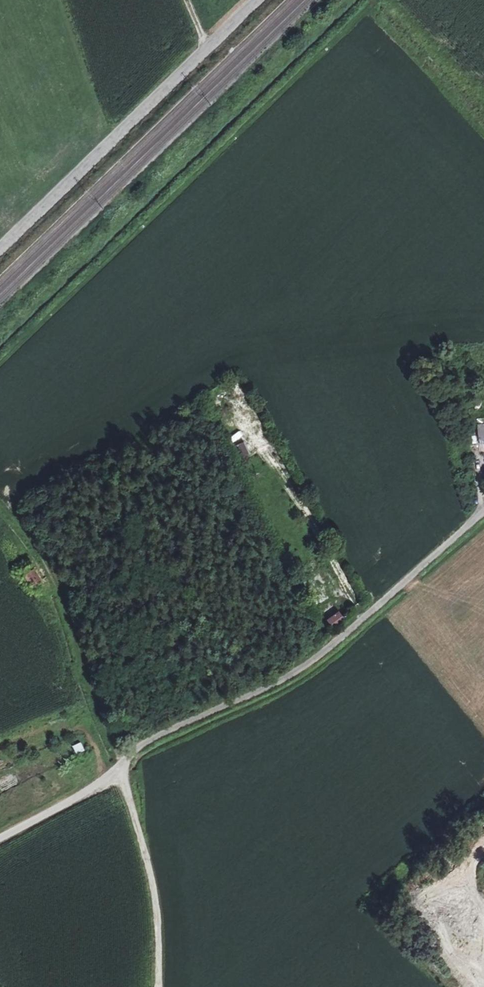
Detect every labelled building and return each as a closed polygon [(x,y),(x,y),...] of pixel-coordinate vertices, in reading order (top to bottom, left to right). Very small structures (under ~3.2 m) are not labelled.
[(234,445),(240,457),(250,452),(244,440),(234,445)] [(33,567),(25,572),(32,583),(40,578),(33,567)] [(329,605),(319,612),(325,621),(335,614),(329,605)] [(335,614),(325,621),(331,628),(340,621),(335,614)] [(72,745),(76,754),(84,750),(80,741),(72,745)]
